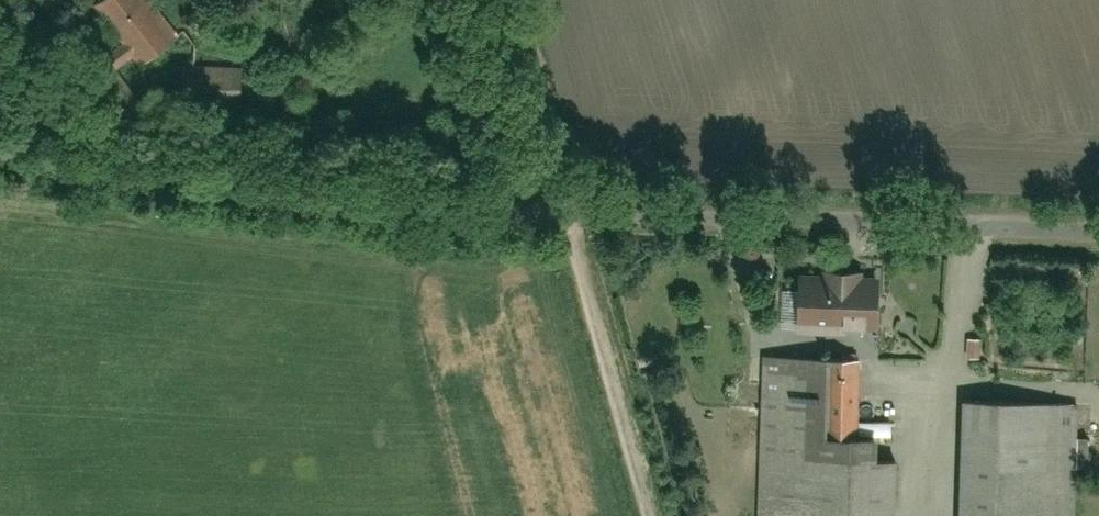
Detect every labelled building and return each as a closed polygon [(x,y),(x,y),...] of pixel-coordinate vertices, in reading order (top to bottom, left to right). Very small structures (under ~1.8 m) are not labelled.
[(95,1),(135,59),(172,32),(149,0),(96,0),(95,1)] [(112,70),(89,82),(111,124),(134,113),(112,70)] [(194,75),(191,109),(242,113),(245,79),(194,75)] [(878,276),(800,274),(798,328),(876,331),(878,276)] [(895,457),(861,456),(864,361),(754,357),(750,515),(893,515),(895,457)] [(1073,403),(960,399),(956,515),(1070,515),(1073,403)]
